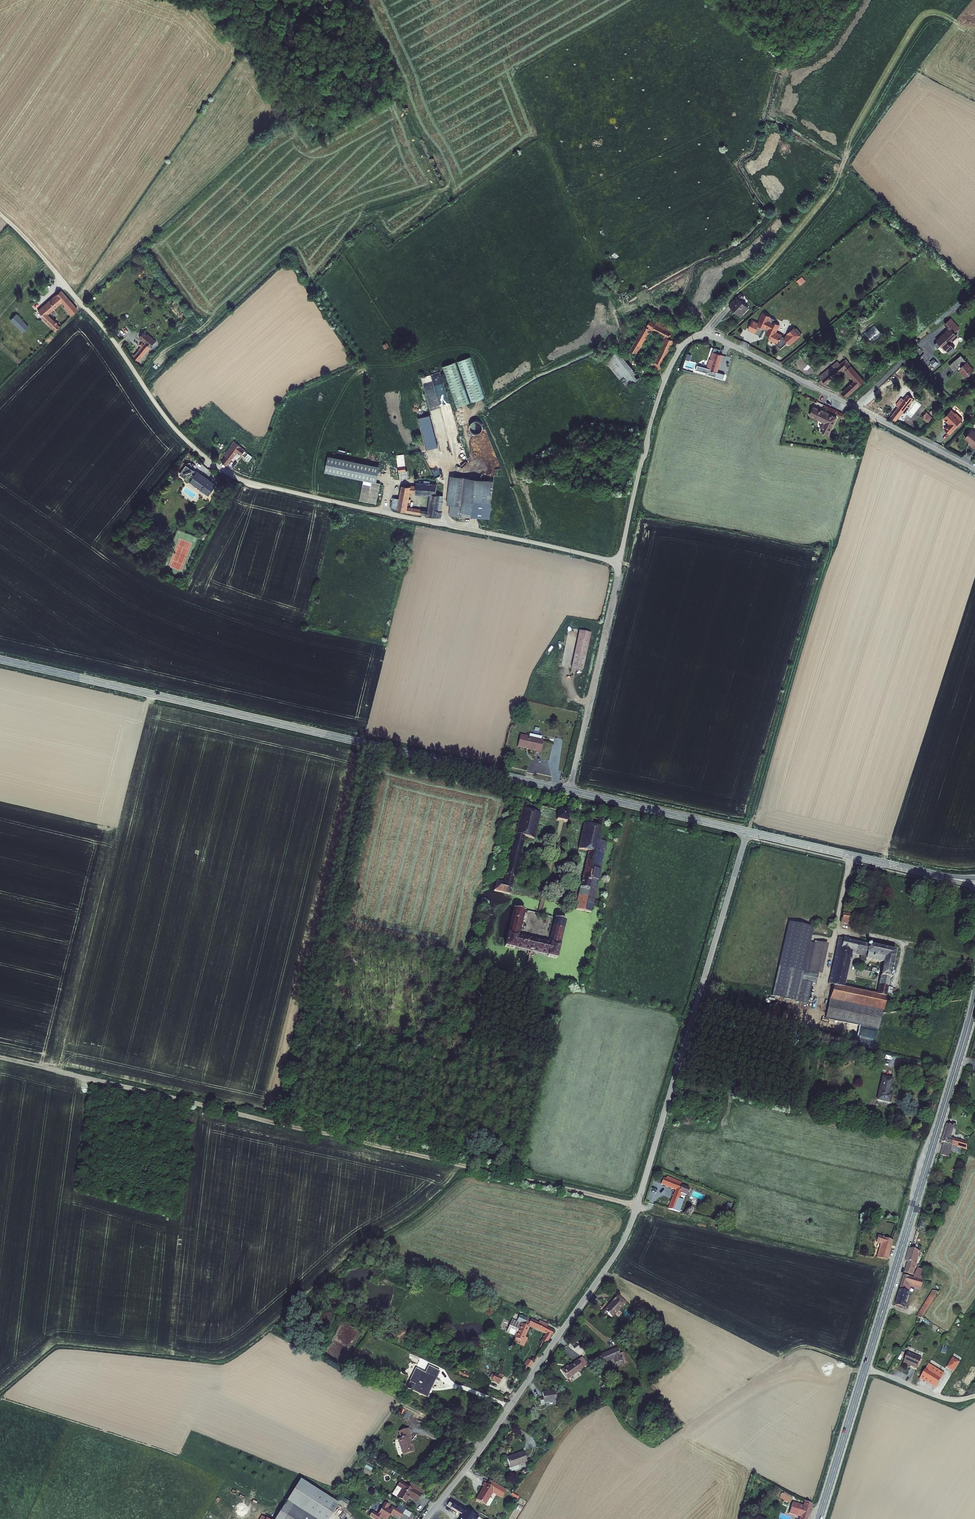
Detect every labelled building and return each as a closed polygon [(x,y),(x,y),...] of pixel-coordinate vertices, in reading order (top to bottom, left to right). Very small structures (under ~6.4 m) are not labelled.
[(797,280),(801,285),(806,280),(802,276),(797,280)] [(78,306),(61,289),(40,310),(46,315),(43,317),(54,328),(59,323),(49,313),(61,302),(72,313),(78,306)] [(741,294),(730,304),(740,315),(748,308),(741,299),(744,297),(741,294)] [(34,295),(27,303),(32,307),(39,300),(34,295)] [(752,320),(748,329),(755,332),(758,325),(761,327),(761,328),(763,329),(764,330),(764,329),(768,331),(766,334),(771,336),(770,339),(776,342),(775,343),(780,348),(787,343),(789,345),(802,334),(798,330),(797,331),(794,328),(787,333),(788,334),(785,337),(776,332),(775,330),(776,327),(777,328),(779,324),(774,321),(775,319),(770,317),(770,316),(763,312),(759,319),(761,320),(759,324),(752,320)] [(18,313),(12,319),(25,332),(31,325),(18,313)] [(645,324),(632,345),(636,351),(650,327),(667,336),(658,353),(655,352),(650,363),(660,369),(673,338),(670,336),(672,333),(670,332),(671,329),(669,327),(670,325),(663,321),(661,323),(657,321),(658,320),(652,316),(647,325),(645,324)] [(941,335),(937,339),(943,345),(944,345),(948,350),(954,345),(950,341),(956,335),(953,331),(958,327),(954,323),(955,322),(950,317),(945,322),(949,327),(942,333),(943,335),(942,336),(941,335)] [(155,340),(144,330),(139,336),(143,340),(139,345),(141,347),(134,355),(138,359),(155,340)] [(713,345),(707,365),(716,368),(720,353),(718,350),(719,346),(713,345)] [(640,375),(619,348),(606,358),(628,385),(640,375)] [(961,353),(949,363),(954,369),(960,364),(962,366),(960,368),(966,375),(974,368),(961,353)] [(860,377),(841,356),(837,360),(836,361),(829,367),(824,371),(815,378),(832,387),(833,384),(825,379),(840,366),(850,377),(839,387),(837,386),(836,389),(844,393),(860,377)] [(457,409),(486,399),(472,358),(443,368),(457,409)] [(934,358),(930,361),(935,366),(939,363),(934,358)] [(438,377),(440,384),(444,383),(441,371),(432,373),(433,378),(438,377)] [(431,373),(422,376),(432,412),(434,411),(432,406),(440,404),(431,373)] [(900,402),(889,415),(894,419),(912,396),(907,392),(903,398),(900,396),(897,400),(900,402)] [(820,406),(812,403),(808,411),(816,415),(823,418),(819,427),(827,431),(835,414),(828,411),(820,407),(820,406)] [(954,412),(950,408),(942,416),(949,422),(943,427),(949,432),(954,427),(953,426),(956,423),(957,424),(960,422),(959,421),(960,420),(962,418),(955,411),(954,412)] [(419,417),(426,449),(440,445),(433,414),(419,417)] [(971,427),(965,436),(970,439),(969,440),(972,442),(971,443),(974,445),(974,430),(971,427)] [(235,451),(229,447),(223,455),(225,457),(221,463),(224,465),(235,451)] [(398,467),(399,479),(407,478),(407,471),(405,471),(403,456),(396,456),(398,467)] [(376,482),(379,467),(329,457),(326,472),(362,479),(363,480),(376,482)] [(182,473),(180,475),(186,479),(185,480),(185,482),(188,483),(189,483),(191,482),(210,495),(216,487),(197,473),(194,476),(192,474),(194,470),(182,462),(176,469),(182,473)] [(493,482),(451,476),(447,505),(450,505),(449,516),(465,518),(466,516),(489,519),(493,482)] [(376,504),(380,483),(376,482),(363,480),(359,500),(376,504)] [(398,510),(397,510),(440,518),(441,512),(437,512),(439,496),(430,495),(428,511),(406,508),(409,493),(436,494),(436,484),(416,483),(416,487),(402,486),(399,500),(398,510)] [(398,510),(399,500),(393,498),(391,509),(398,510)] [(592,631),(581,629),(573,665),(584,668),(592,631)] [(531,736),(523,734),(520,746),(543,751),(546,739),(543,739),(544,735),(532,732),(531,736)] [(526,797),(520,796),(500,877),(494,875),(491,885),(506,889),(520,833),(525,835),(526,832),(530,833),(537,806),(524,803),(526,797)] [(565,807),(554,805),(552,816),(562,818),(565,807)] [(599,814),(595,813),(594,820),(581,817),(574,844),(577,845),(576,848),(585,850),(574,896),(571,895),(571,898),(573,898),(571,905),(586,909),(604,837),(598,835),(602,815),(599,814)] [(521,905),(511,903),(502,939),(502,942),(511,944),(511,942),(512,941),(524,944),(523,947),(530,948),(531,945),(543,948),(542,951),(547,952),(552,954),(561,915),(552,913),(551,915),(548,914),(544,929),(548,930),(546,938),(515,930),(519,914),(520,908),(521,905)] [(841,914),(840,919),(850,921),(851,917),(850,917),(851,911),(844,909),(842,915),(841,914)] [(839,936),(828,982),(832,983),(843,937),(839,936)] [(895,949),(869,943),(870,942),(868,941),(867,942),(843,937),(832,983),(828,997),(883,1008),(890,976),(893,976),(894,972),(893,970),(891,970),(895,949)] [(823,971),(830,942),(817,938),(810,968),(819,970),(823,971)] [(819,970),(810,968),(810,969),(780,961),(773,991),(797,997),(802,976),(817,980),(819,970)] [(883,1008),(828,997),(824,1016),(878,1028),(883,1008)] [(926,1024),(927,1028),(931,1028),(931,1022),(927,1023),(926,1008),(919,1008),(920,1021),(919,1021),(919,1023),(921,1023),(921,1024),(926,1024)] [(889,1074),(883,1098),(890,1099),(891,1097),(898,1099),(900,1092),(896,1091),(899,1076),(889,1074)] [(953,1127),(946,1125),(941,1143),(943,1143),(939,1155),(946,1157),(950,1145),(967,1150),(967,1141),(962,1139),(962,1142),(957,1140),(958,1139),(955,1139),(955,1140),(949,1138),(953,1127)] [(684,1178),(668,1171),(667,1174),(664,1173),(662,1179),(676,1185),(675,1189),(669,1204),(681,1207),(685,1195),(680,1193),(682,1187),(687,1189),(689,1183),(683,1180),(684,1178)] [(884,1240),(881,1252),(889,1254),(894,1236),(880,1232),(878,1240),(880,1240),(880,1239),(884,1240)] [(921,1247),(912,1244),(908,1257),(910,1258),(906,1269),(915,1272),(923,1248),(921,1247)] [(926,1278),(929,1268),(919,1266),(916,1272),(915,1275),(926,1278)] [(915,1275),(907,1272),(898,1301),(907,1304),(912,1288),(911,1288),(913,1284),(913,1281),(924,1284),(926,1278),(915,1275)] [(935,1291),(934,1290),(919,1313),(921,1314),(924,1315),(938,1293),(935,1291)] [(621,1293),(617,1297),(625,1304),(629,1300),(621,1293)] [(625,1304),(617,1297),(607,1308),(615,1315),(625,1304)] [(529,1325),(530,1323),(547,1331),(544,1340),(548,1342),(554,1328),(547,1325),(548,1323),(539,1319),(538,1321),(528,1316),(527,1318),(526,1318),(526,1317),(520,1314),(518,1319),(515,1326),(520,1328),(517,1333),(514,1340),(524,1345),(528,1337),(525,1335),(529,1325)] [(518,1319),(514,1317),(508,1329),(517,1333),(520,1328),(515,1326),(518,1319)] [(947,1337),(953,1340),(956,1335),(950,1332),(947,1337)] [(623,1351),(620,1345),(604,1352),(607,1361),(617,1356),(619,1361),(626,1358),(627,1361),(631,1359),(627,1350),(623,1351)] [(909,1353),(905,1362),(918,1368),(922,1358),(909,1353)] [(528,1355),(523,1361),(531,1367),(536,1360),(528,1355)] [(955,1371),(960,1360),(952,1356),(947,1368),(955,1371)] [(582,1360),(582,1359),(571,1366),(570,1365),(565,1368),(572,1377),(587,1367),(586,1365),(582,1360)] [(947,1369),(932,1360),(923,1374),(926,1376),(927,1376),(938,1383),(947,1369)] [(442,1371),(431,1366),(428,1373),(419,1368),(410,1384),(409,1387),(429,1396),(432,1390),(431,1390),(437,1378),(439,1379),(442,1371)] [(461,1368),(459,1373),(469,1378),(471,1372),(461,1368)] [(504,1374),(500,1372),(499,1374),(495,1372),(492,1380),(500,1383),(504,1374)] [(439,1379),(437,1378),(431,1390),(432,1390),(429,1396),(430,1397),(439,1379)] [(558,1388),(546,1389),(547,1396),(543,1396),(545,1407),(549,1406),(548,1400),(565,1397),(564,1394),(560,1388),(558,1389),(558,1388)] [(414,1440),(411,1430),(401,1433),(404,1440),(401,1441),(406,1456),(417,1453),(414,1444),(413,1445),(412,1441),(414,1440)] [(526,1452),(509,1458),(513,1468),(530,1462),(526,1452)] [(416,1491),(402,1482),(399,1487),(404,1489),(399,1498),(408,1503),(412,1498),(419,1502),(423,1495),(422,1495),(416,1491)] [(341,1507),(303,1483),(280,1518),(334,1518),(341,1507)] [(499,1490),(487,1483),(485,1487),(486,1487),(480,1500),(489,1505),(496,1493),(497,1493),(499,1490)] [(425,1490),(419,1486),(416,1491),(422,1495),(425,1490)] [(783,1493),(782,1493),(779,1498),(790,1503),(792,1499),(792,1498),(783,1493)] [(812,1504),(804,1500),(803,1505),(793,1502),(789,1513),(800,1517),(799,1518),(808,1518),(812,1504)] [(474,1513),(454,1501),(450,1506),(471,1518),(474,1513)] [(388,1504),(379,1518),(387,1518),(388,1518),(391,1518),(393,1516),(396,1517),(397,1515),(403,1518),(406,1515),(395,1508),(393,1511),(390,1510),(392,1506),(388,1504)]
